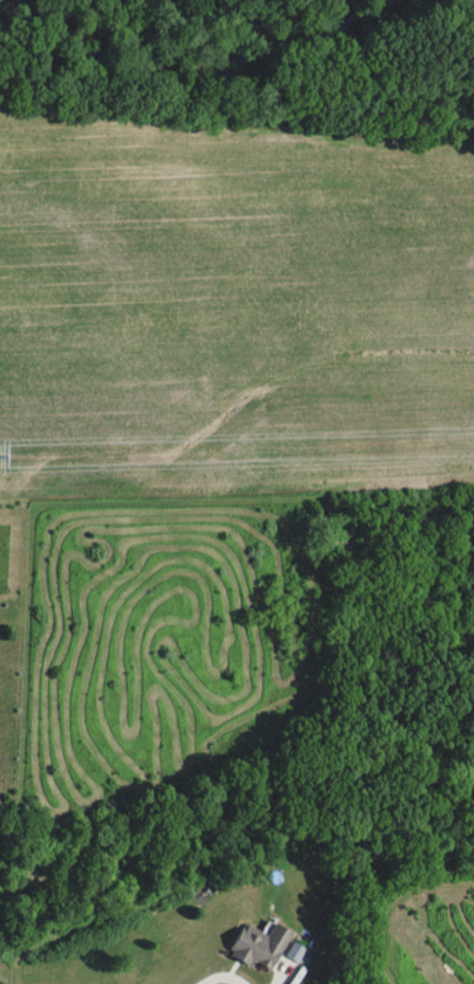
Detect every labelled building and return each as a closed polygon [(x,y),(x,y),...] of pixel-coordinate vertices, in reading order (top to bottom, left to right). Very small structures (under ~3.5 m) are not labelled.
[(266,934),(243,922),(226,954),(247,965),(250,959),(269,969),(289,931),(272,922),(266,934)] [(283,956),(296,962),(304,947),(291,941),(283,956)]
